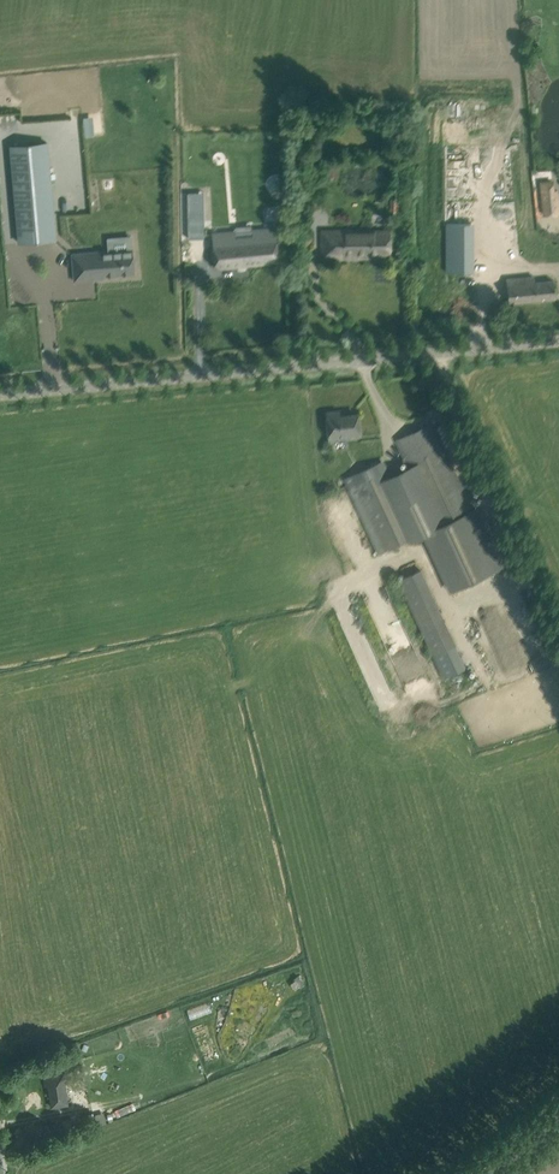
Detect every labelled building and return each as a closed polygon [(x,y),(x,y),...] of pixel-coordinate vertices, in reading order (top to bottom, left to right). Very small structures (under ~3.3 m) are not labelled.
[(92,116),(83,117),(86,137),(95,136),(92,116)] [(47,144),(10,147),(18,243),(55,239),(47,144)] [(339,176),(339,163),(329,163),(328,175),(339,176)] [(458,196),(470,195),(469,180),(457,180),(458,196)] [(544,215),(558,214),(558,209),(557,192),(553,192),(552,182),(541,183),(544,215)] [(401,199),(391,200),(392,211),(401,211),(401,199)] [(235,232),(212,234),(216,271),(279,265),(275,228),(252,230),(252,236),(236,237),(235,232)] [(322,259),(390,258),(390,230),(321,231),(322,259)] [(111,250),(72,254),(75,281),(104,278),(104,276),(134,274),(132,248),(131,248),(132,253),(112,255),(111,250)] [(554,281),(534,283),(534,277),(506,280),(508,303),(555,299),(554,281)] [(326,412),(329,439),(360,436),(358,414),(340,416),(339,411),(326,412)] [(473,510),(433,423),(423,427),(397,439),(406,459),(403,460),(408,470),(390,478),(417,536),(418,539),(424,537),(428,541),(451,591),(504,567),(477,508),(473,510)] [(373,475),(369,467),(344,478),(379,554),(417,536),(390,478),(386,469),(373,475)] [(434,656),(455,646),(435,602),(436,602),(421,569),(398,579),(434,656)] [(499,652),(507,669),(521,662),(512,646),(499,652)] [(210,1001),(188,1009),(192,1019),(214,1011),(210,1001)] [(66,1070),(44,1074),(45,1085),(48,1085),(52,1106),(68,1103),(65,1082),(67,1082),(66,1070)]
